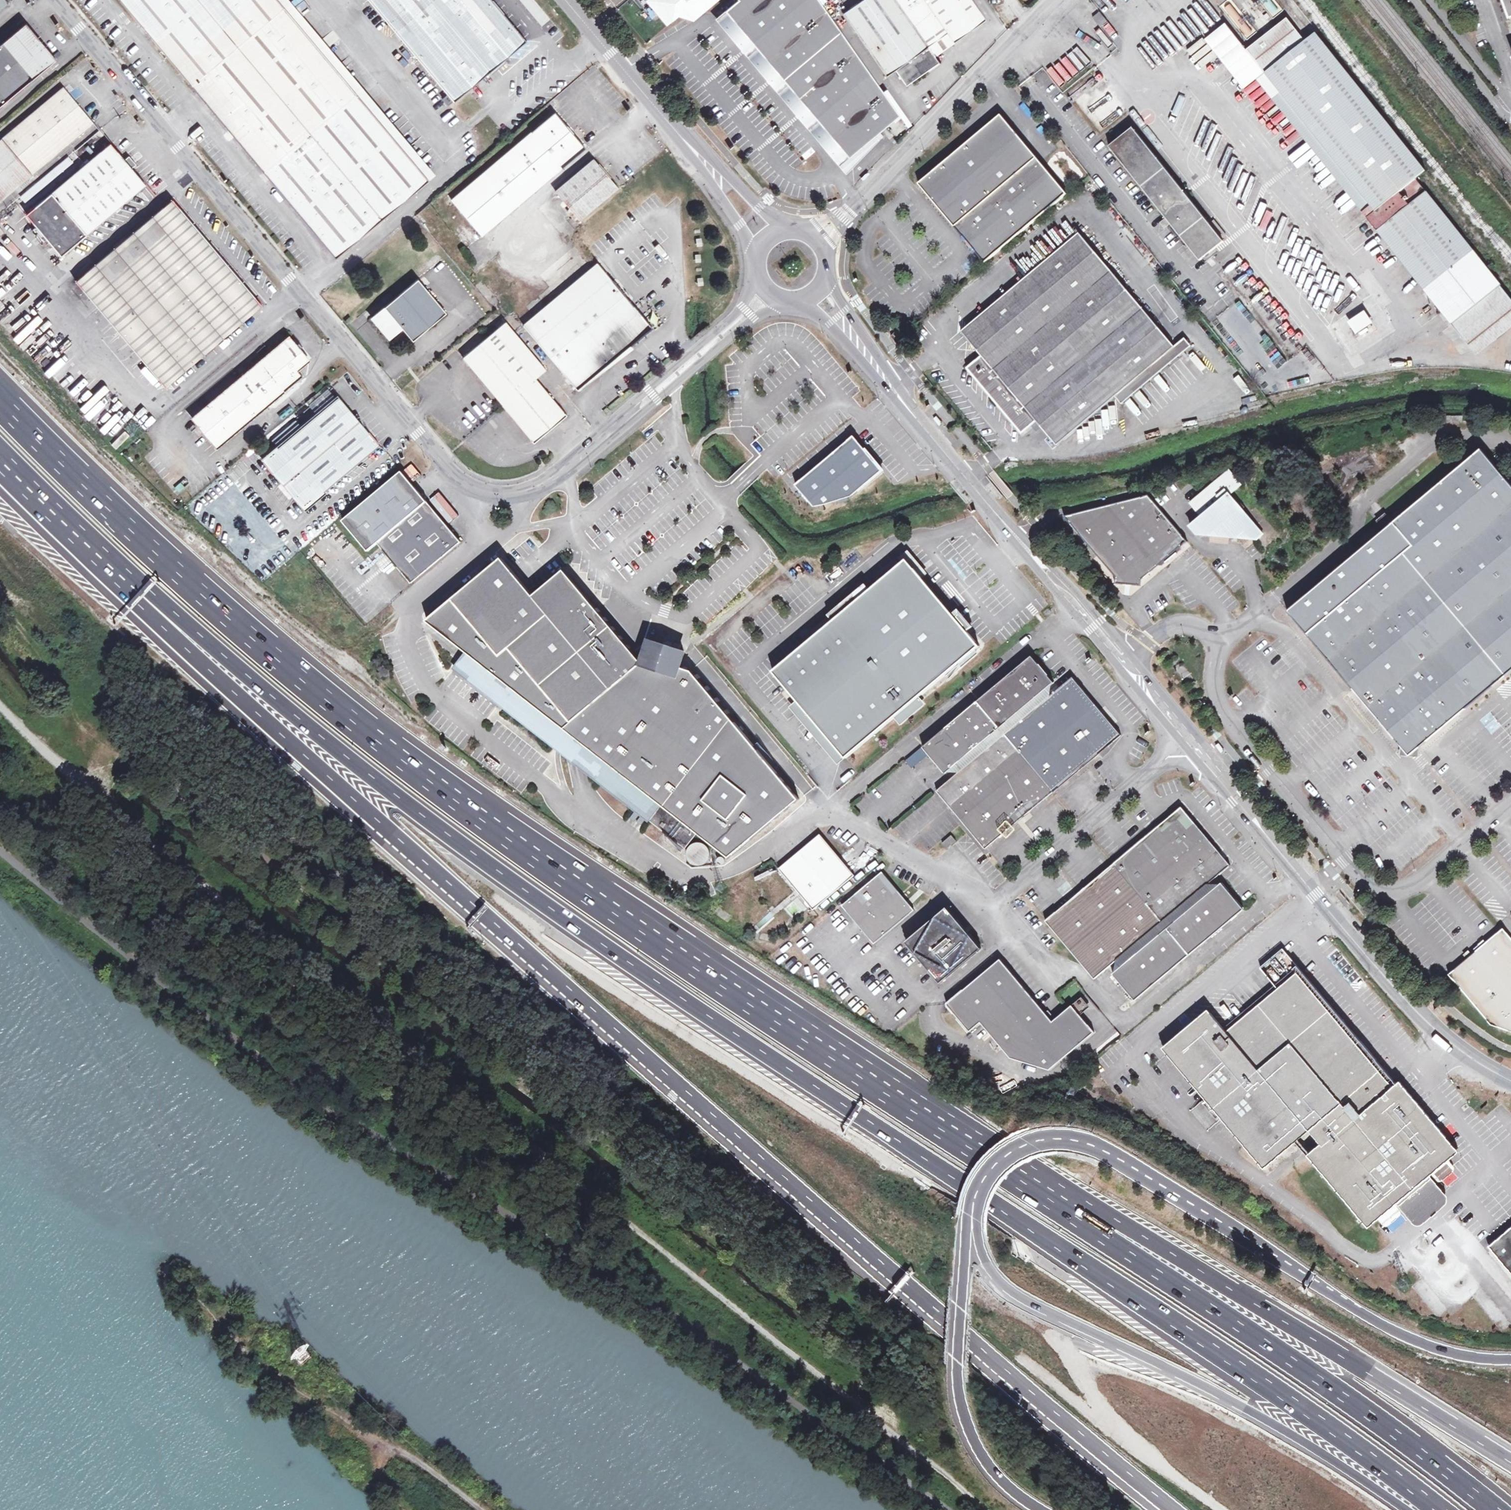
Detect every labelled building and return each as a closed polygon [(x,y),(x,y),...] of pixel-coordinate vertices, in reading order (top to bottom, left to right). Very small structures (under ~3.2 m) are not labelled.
[(335,257),(428,180),(278,0),(120,0),(335,257)] [(288,0),(278,0),(428,180),(435,174),(288,0)] [(405,43),(457,0),(368,0),(405,43)] [(405,43),(447,93),(442,97),(447,104),(453,100),(454,101),(457,98),(466,91),(526,41),(491,0),(457,0),(405,43)] [(667,21),(678,12),(682,14),(693,18),(715,0),(649,0),(667,21)] [(802,0),(737,0),(725,10),(739,27),(753,44),(802,0)] [(753,44),(767,60),(782,77),(840,29),(819,0),(802,0),(753,44)] [(895,70),(906,85),(939,62),(934,55),(928,47),(938,40),(911,0),(863,0),(844,14),(887,75),(895,70)] [(985,18),(972,0),(911,0),(938,40),(949,32),(955,41),(985,18)] [(1509,20),(1510,19),(1510,0),(1502,0),(1509,20)] [(739,27),(725,10),(715,19),(742,51),(768,82),(797,116),(845,173),(878,142),(874,136),(849,157),(832,137),(815,117),(798,97),(782,77),(767,60),(753,44),(739,27)] [(1108,22),(1100,13),(1093,19),(1101,29),(1108,22)] [(1367,218),(1477,356),(1510,329),(1510,299),(1416,179),(1421,175),(1426,171),(1371,102),(1315,33),(1311,36),(1306,41),(1287,18),(1247,50),(1266,74),(1330,155),(1376,211),(1367,218)] [(26,25),(0,47),(0,107),(56,60),(26,25)] [(1258,81),(1266,74),(1247,50),(1227,25),(1208,41),(1247,89),(1258,81)] [(870,72),(840,29),(782,77),(798,97),(815,117),(870,72)] [(938,40),(944,48),(955,41),(949,32),(938,40)] [(928,47),(934,55),(944,48),(938,40),(928,47)] [(870,72),(815,117),(832,137),(849,157),(874,136),(884,127),(897,141),(911,131),(870,72)] [(1258,81),(1367,218),(1376,211),(1330,155),(1266,74),(1258,81)] [(63,88),(0,141),(0,196),(2,199),(92,124),(63,88)] [(579,143),(572,134),(554,113),(449,202),(481,238),(585,150),(579,143)] [(935,203),(952,223),(1034,154),(1001,114),(919,183),(935,203)] [(1224,241),(1133,128),(1110,147),(1200,260),(1224,241)] [(578,129),(572,134),(579,143),(585,138),(578,129)] [(145,186),(110,144),(27,215),(61,256),(145,186)] [(1068,194),(1034,154),(952,223),(971,245),(985,263),(1068,194)] [(570,208),(580,220),(618,187),(594,159),(556,191),(570,208)] [(861,178),(865,182),(872,175),(869,171),(861,178)] [(261,305),(172,200),(77,281),(165,387),(261,305)] [(578,221),(580,220),(570,208),(566,211),(576,223),(578,221)] [(967,368),(1022,434),(1036,421),(1057,446),(1116,397),(1122,404),(1182,354),(1175,347),(1079,233),(961,331),(982,356),(967,368)] [(651,327),(598,263),(524,325),(577,389),(624,350),(651,327)] [(416,317),(427,329),(446,313),(418,279),(373,317),(390,339),(403,329),(416,317)] [(1347,319),(1362,310),(1359,306),(1344,315),(1347,319)] [(1374,324),(1366,312),(1348,323),(1357,336),(1374,324)] [(416,317),(403,329),(413,341),(427,329),(416,317)] [(463,357),(534,442),(565,416),(535,379),(545,370),(505,322),(463,357)] [(217,448),(302,377),(297,372),(309,361),(289,337),(192,419),(217,448)] [(1175,347),(1182,354),(1188,349),(1182,341),(1175,347)] [(279,439),(282,442),(261,459),(304,511),(325,493),(323,491),(378,445),(345,406),(339,398),(300,430),(296,425),(279,439)] [(935,415),(931,419),(938,426),(942,423),(935,415)] [(825,505),(852,497),(883,471),(868,453),(854,437),(796,485),(814,507),(825,505)] [(1336,570),(1366,608),(1396,645),(1457,716),(1510,671),(1510,485),(1481,449),(1393,522),(1384,530),(1336,570)] [(414,481),(422,473),(411,462),(403,470),(414,481)] [(1191,528),(1197,535),(1221,537),(1258,541),(1264,535),(1230,496),(1242,485),(1231,471),(1192,504),(1203,518),(1191,528)] [(412,583),(461,542),(401,473),(343,522),(369,552),(378,544),(387,555),(412,583)] [(448,520),(457,511),(438,491),(429,500),(448,520)] [(1148,497),(1105,507),(1154,570),(1160,565),(1164,565),(1173,558),(1181,551),(1181,548),(1187,543),(1152,500),(1148,497)] [(1117,579),(1116,585),(1134,586),(1141,587),(1142,580),(1154,570),(1105,507),(1065,517),(1117,579)] [(1378,522),(1384,530),(1393,522),(1386,514),(1378,522)] [(333,542),(342,533),(336,527),(327,535),(333,542)] [(800,799),(692,671),(681,667),(685,653),(673,649),(673,647),(673,645),(671,643),(669,642),(667,642),(665,642),(663,643),(661,646),(649,642),(642,663),(626,643),(624,641),(565,570),(534,595),(502,558),(427,621),(467,651),(454,667),(468,678),(470,675),(493,694),(491,696),(566,754),(587,752),(589,773),(635,809),(643,799),(657,810),(650,820),(685,849),(697,834),(730,858),(800,799)] [(974,651),(979,646),(907,560),(900,566),(895,570),(773,673),(847,759),(960,662),(974,651)] [(900,566),(896,562),(891,565),(895,570),(900,566)] [(1303,629),(1318,647),(1366,608),(1336,570),(1287,611),(1303,629)] [(1396,645),(1366,608),(1318,647),(1334,666),(1348,683),(1396,645)] [(1457,716),(1396,645),(1348,683),(1409,756),(1457,716)] [(974,651),(960,662),(963,666),(977,655),(974,651)] [(1032,655),(1009,674),(1032,700),(1052,683),(1054,682),(1043,669),(1032,655)] [(1038,707),(1032,700),(1009,674),(977,701),(1053,792),(1070,778),(1087,764),(1038,707)] [(470,675),(468,678),(491,696),(493,694),(470,675)] [(1052,695),(1038,707),(1087,764),(1121,735),(1107,718),(1080,685),(1073,677),(1059,688),(1052,695)] [(1038,707),(1052,695),(1052,683),(1032,700),(1038,707)] [(967,755),(972,761),(1019,821),(1036,807),(1053,792),(977,701),(922,747),(945,774),(947,771),(967,755)] [(1217,743),(1214,746),(1221,754),(1224,751),(1217,743)] [(587,752),(566,754),(589,773),(587,752)] [(967,755),(947,771),(960,771),(972,761),(967,755)] [(985,850),(1019,821),(972,761),(960,771),(937,791),(963,822),(971,832),(980,842),(985,850)] [(643,799),(635,809),(650,820),(657,810),(643,799)] [(1148,836),(1197,895),(1211,883),(1232,866),(1192,819),(1182,807),(1148,836)] [(856,876),(821,834),(780,869),(814,910),(856,876)] [(951,836),(942,843),(947,849),(956,841),(951,836)] [(1197,895),(1148,836),(1130,849),(1114,864),(1169,927),(1202,900),(1197,895)] [(1169,927),(1114,864),(1098,878),(1081,891),(1132,950),(1136,955),(1169,927)] [(915,910),(884,872),(843,906),(875,944),(915,910)] [(1220,884),(1211,883),(1197,895),(1202,900),(1220,884)] [(1202,900),(1224,927),(1245,910),(1239,903),(1232,893),(1222,883),(1220,884),(1202,900)] [(1117,962),(1132,950),(1081,891),(1064,905),(1045,921),(1095,980),(1117,962)] [(1202,900),(1169,927),(1190,954),(1224,927),(1202,900)] [(983,950),(948,908),(907,943),(929,970),(941,984),(966,964),(983,950)] [(1190,954),(1169,927),(1136,955),(1115,972),(1113,974),(1124,988),(1135,1001),(1190,954)] [(1503,929),(1487,943),(1484,942),(1481,944),(1474,950),(1510,994),(1510,938),(1503,929)] [(1132,950),(1117,962),(1115,972),(1136,955),(1132,950)] [(1227,1031),(1219,1022),(1211,1012),(1168,1049),(1265,1164),(1297,1137),(1308,1128),(1324,1146),(1378,1214),(1412,1186),(1451,1154),(1283,950),(1261,969),(1275,986),(1246,1010),(1248,1013),(1227,1031)] [(1474,950),(1467,957),(1464,959),(1464,962),(1448,975),(1491,1026),(1510,1033),(1510,994),(1474,950)] [(1001,959),(947,1004),(970,1032),(981,1023),(1011,1058),(1049,1070),(1094,1033),(1072,1005),(1055,1020),(1049,1016),(1046,1013),(1001,959)] [(1240,1004),(1219,1022),(1227,1031),(1248,1013),(1246,1010),(1240,1004)] [(1194,1107),(1210,1125),(1216,1119),(1200,1101),(1194,1107)] [(1441,1180),(1452,1168),(1445,1162),(1434,1173),(1441,1180)] [(1435,1194),(1422,1178),(1412,1186),(1401,1196),(1414,1211),(1425,1202),(1435,1194)] [(1491,1250),(1510,1274),(1510,1234),(1491,1250)]
